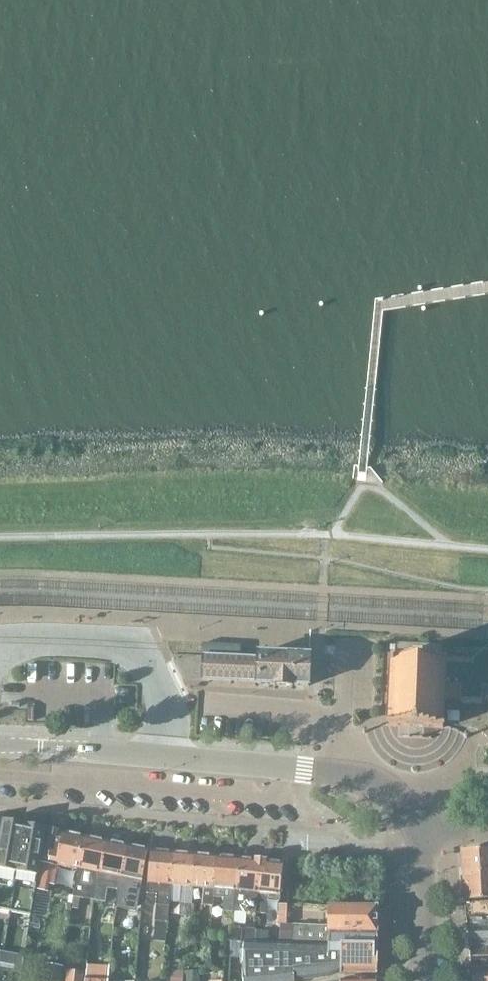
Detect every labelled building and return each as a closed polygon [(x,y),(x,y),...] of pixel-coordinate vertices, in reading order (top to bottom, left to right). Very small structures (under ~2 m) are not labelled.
[(242,644),(203,643),(203,653),(214,653),(237,654),(241,654),(242,644)] [(259,659),(237,658),(237,654),(214,653),(214,657),(205,657),(203,679),(258,682),(258,684),(309,686),(310,656),(259,653),(259,659)] [(447,664),(391,662),(388,729),(444,731),(447,664)] [(4,820),(0,841),(0,909),(12,911),(24,824),(4,820)] [(45,828),(24,824),(12,911),(31,915),(33,904),(36,888),(40,862),(45,828)] [(62,832),(45,828),(40,862),(42,863),(52,865),(77,870),(84,837),(62,832)] [(106,841),(84,837),(77,870),(74,887),(75,887),(74,897),(75,897),(74,908),(79,909),(81,898),(94,900),(98,874),(100,874),(106,841)] [(127,845),(106,841),(100,874),(98,874),(94,900),(104,902),(109,876),(119,878),(121,878),(127,845)] [(127,892),(140,895),(149,849),(127,845),(121,878),(119,878),(118,883),(119,883),(116,897),(126,898),(127,892)] [(151,850),(148,884),(147,894),(157,895),(156,901),(159,901),(157,922),(168,923),(170,902),(169,902),(170,889),(171,889),(171,885),(170,885),(174,852),(151,850)] [(487,867),(487,850),(462,851),(463,867),(477,866),(477,868),(487,867)] [(192,888),(196,854),(174,852),(170,885),(171,885),(171,889),(170,889),(169,902),(170,902),(192,904),(193,888),(192,888)] [(213,906),(214,897),(215,891),(214,891),(217,856),(196,854),(192,888),(193,888),(203,889),(201,905),(213,906)] [(239,858),(217,856),(214,891),(215,891),(214,897),(224,898),(223,912),(233,913),(236,892),(239,858)] [(246,912),(256,913),(261,861),(239,858),(236,892),(248,893),(246,912)] [(284,863),(261,861),(256,913),(266,914),(267,900),(280,901),(284,863)] [(378,863),(299,862),(299,897),(287,897),(287,905),(378,907),(378,863)] [(42,863),(37,890),(48,891),(49,885),(52,865),(42,863)] [(477,868),(477,866),(463,867),(465,902),(487,900),(487,867),(477,868)] [(468,926),(487,925),(487,903),(465,905),(468,926)] [(179,906),(178,919),(189,920),(190,907),(179,906)] [(295,924),(294,944),(304,944),(330,944),(330,931),(378,933),(378,918),(378,908),(378,907),(377,907),(329,907),(328,926),(305,924),(295,924)] [(468,926),(469,948),(487,947),(487,925),(468,926)] [(330,931),(330,944),(377,945),(378,933),(330,931)] [(242,968),(243,980),(301,980),(330,978),(330,977),(340,973),(377,973),(377,945),(330,944),(304,944),(294,944),(292,943),(260,944),(245,943),(243,943),(242,968)] [(487,968),(487,948),(469,949),(471,969),(487,968)] [(4,951),(2,964),(15,966),(14,972),(21,974),(25,955),(4,951)] [(87,961),(69,960),(67,980),(85,980),(87,961)] [(43,980),(61,980),(63,967),(46,964),(43,980)] [(471,970),(472,980),(487,980),(487,969),(471,970)]
